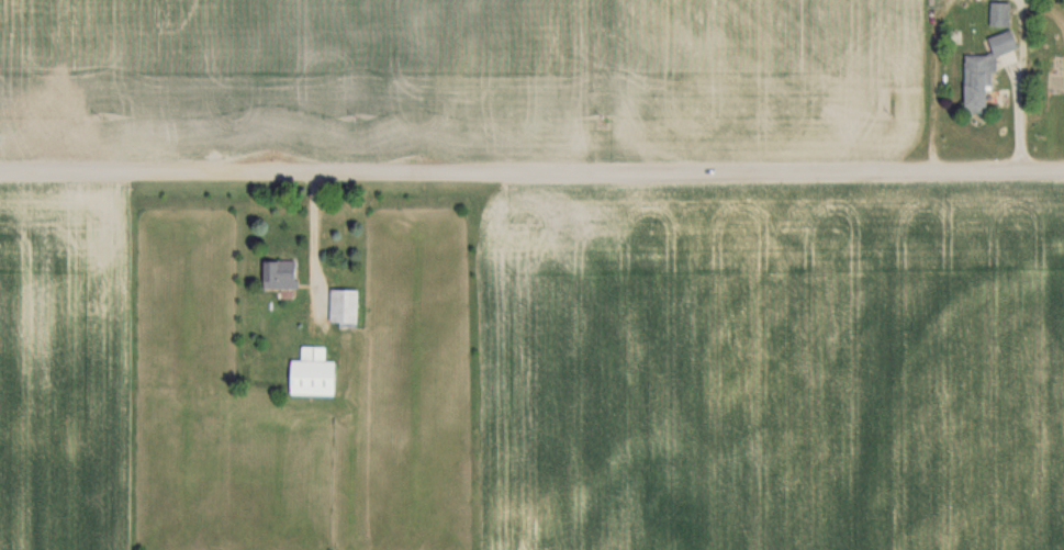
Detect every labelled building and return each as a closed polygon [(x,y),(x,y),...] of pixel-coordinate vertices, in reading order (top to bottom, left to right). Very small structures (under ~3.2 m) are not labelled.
[(989,26),(1010,26),(1010,1),(989,1),(989,26)] [(962,54),(961,107),(963,112),(982,112),(982,86),(993,84),(994,54),(1017,48),(1012,30),(1009,30),(985,36),(989,47),(988,52),(981,55),(962,54)] [(260,260),(260,288),(293,288),(293,260),(260,260)] [(355,288),(327,288),(327,322),(355,322),(355,288)] [(332,395),(332,361),(323,360),(323,346),(300,346),(300,360),(287,360),(287,394),(332,395)]
